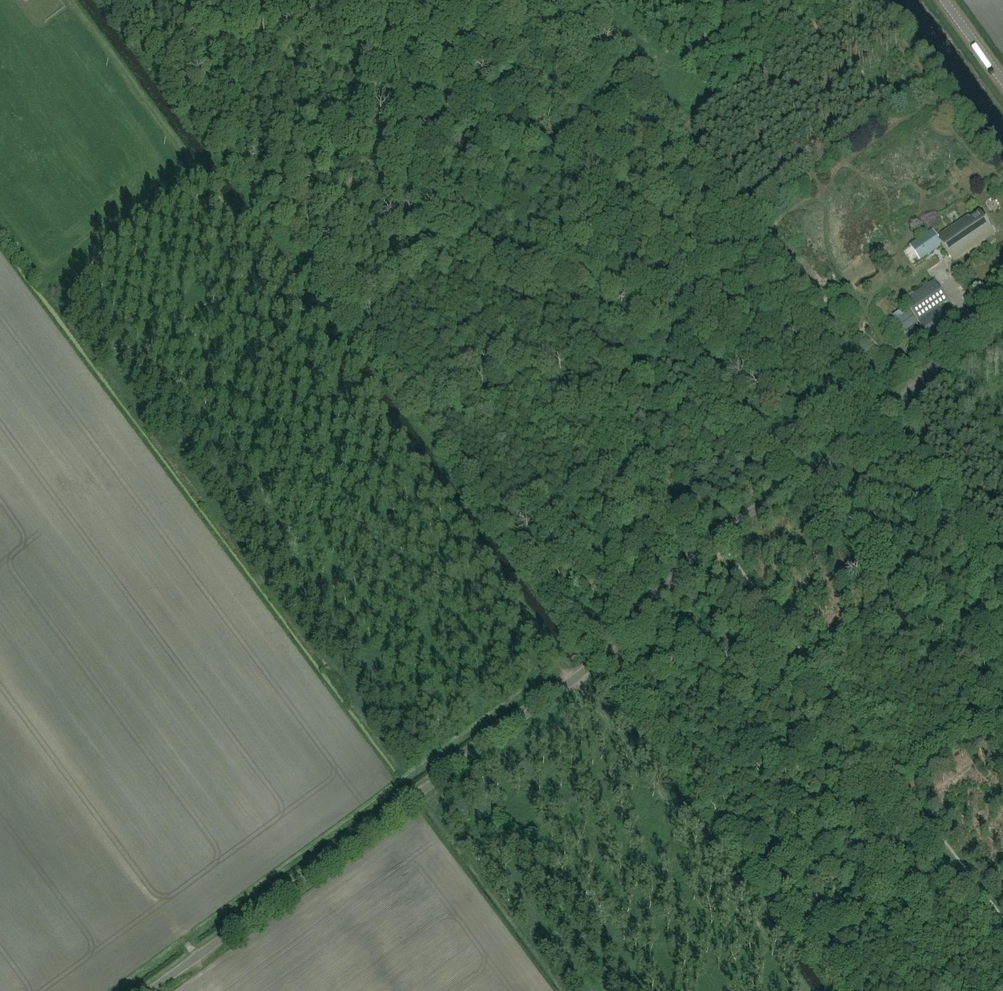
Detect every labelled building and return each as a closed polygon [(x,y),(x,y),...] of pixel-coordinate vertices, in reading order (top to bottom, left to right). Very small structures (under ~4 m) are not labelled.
[(967,216),(958,222),(975,247),(995,234),(979,211),(969,218),(967,216)] [(954,262),(975,247),(958,222),(936,237),(932,231),(911,246),(920,260),(942,245),(954,262)] [(919,321),(939,308),(948,301),(935,282),(905,302),(919,321)] [(939,310),(919,323),(931,340),(951,326),(939,310)] [(150,954),(156,958),(163,947),(157,943),(150,954)]
